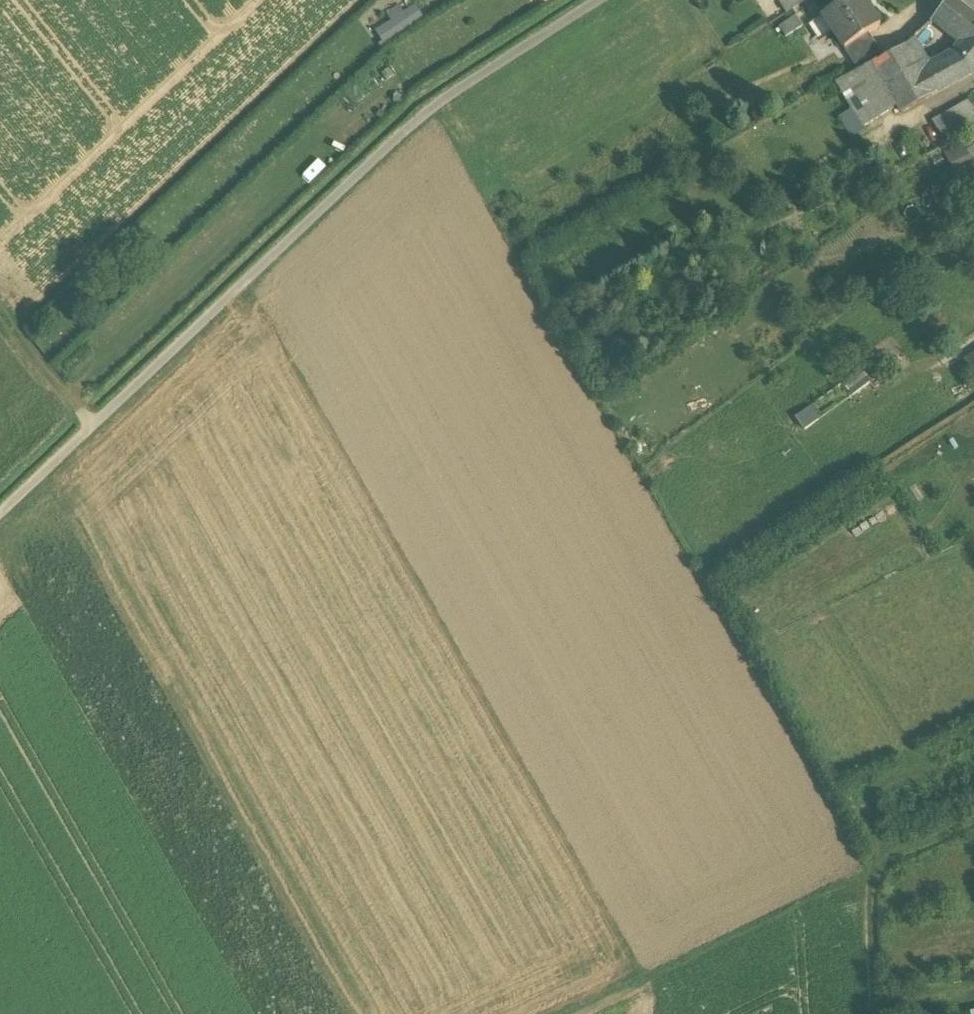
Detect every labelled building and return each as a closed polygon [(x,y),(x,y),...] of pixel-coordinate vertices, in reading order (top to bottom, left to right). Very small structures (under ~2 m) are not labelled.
[(786,12),(806,0),(779,0),(786,12)] [(822,16),(833,33),(843,49),(866,34),(879,26),(862,0),(846,0),(822,16)] [(934,19),(949,29),(965,9),(953,0),(949,0),(934,19)] [(390,21),(375,30),(384,45),(424,20),(414,5),(403,12),(399,5),(385,14),(390,21)] [(965,9),(949,29),(966,43),(956,54),(970,76),(973,70),(973,16),(965,9)] [(796,16),(779,27),(786,37),(802,26),(796,16)] [(820,41),(833,33),(822,16),(809,25),(820,41)] [(866,34),(843,49),(858,71),(875,61),(876,63),(882,59),(866,34)] [(882,59),(876,63),(897,108),(901,115),(935,96),(922,74),(905,47),(882,59)] [(956,54),(922,74),(935,96),(970,76),(956,54)] [(858,71),(837,82),(852,109),(862,127),(863,127),(897,108),(876,63),(875,61),(858,71)] [(933,121),(945,141),(973,125),(973,112),(973,111),(973,110),(968,101),(933,121)] [(862,127),(852,109),(840,117),(852,138),(864,128),(863,127),(862,127)] [(963,147),(945,156),(956,176),(973,167),(963,147)] [(809,404),(792,416),(801,428),(818,417),(809,404)]
